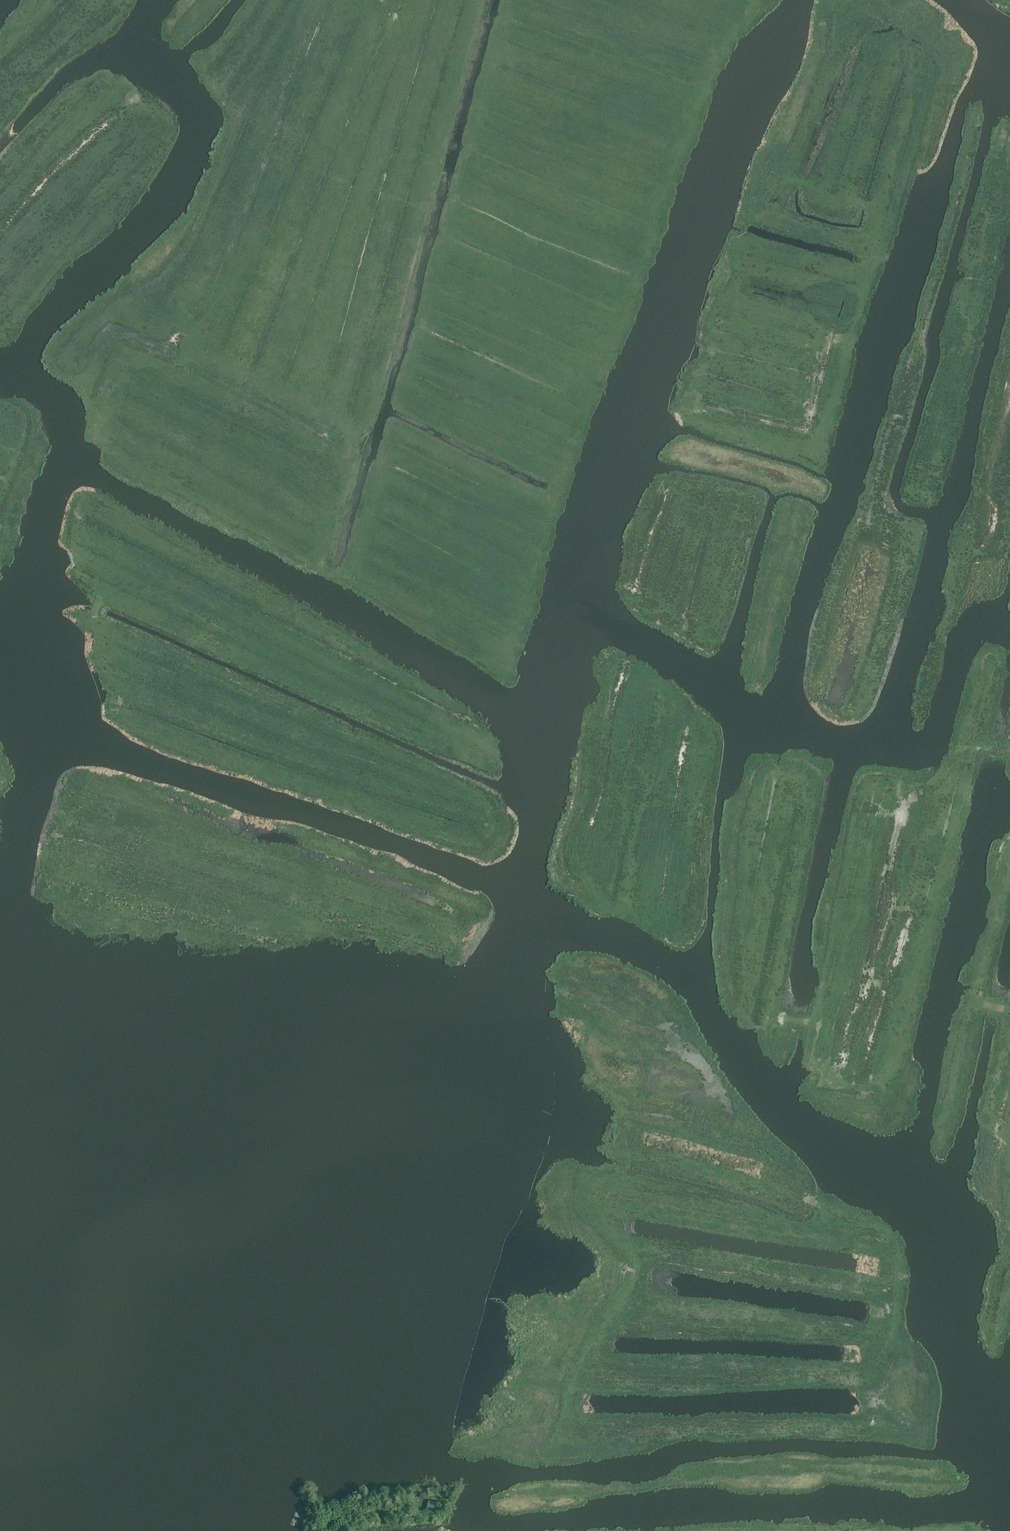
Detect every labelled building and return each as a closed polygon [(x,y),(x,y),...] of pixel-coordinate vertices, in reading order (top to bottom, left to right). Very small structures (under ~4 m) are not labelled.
[(432,1516),(436,1503),(428,1501),(425,1514),(432,1516)]
